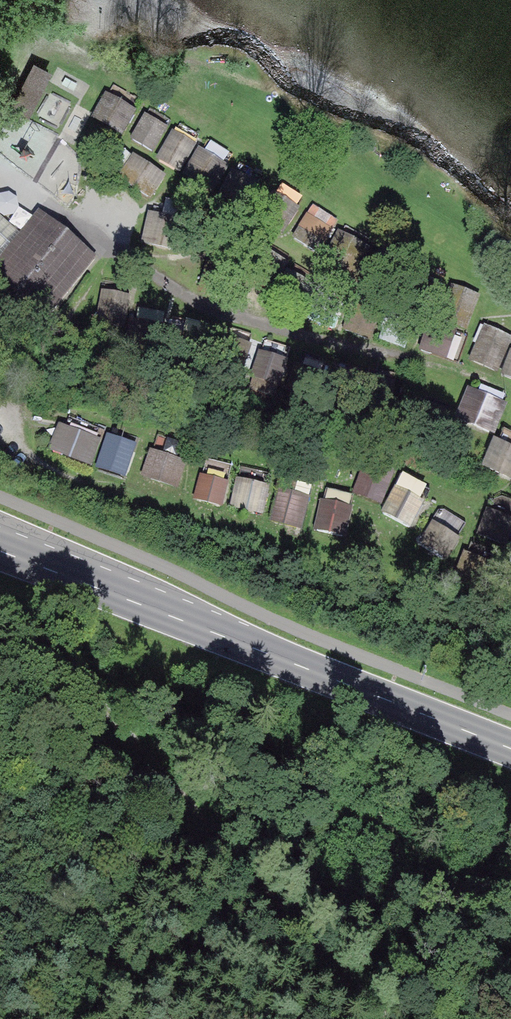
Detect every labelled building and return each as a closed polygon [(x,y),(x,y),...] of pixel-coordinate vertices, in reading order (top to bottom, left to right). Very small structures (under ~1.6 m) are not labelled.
[(8,20),(0,15),(0,36),(8,20)] [(123,129),(139,105),(110,86),(94,111),(123,129)] [(146,108),(132,136),(157,148),(171,121),(146,108)] [(155,155),(181,170),(200,139),(174,123),(155,155)] [(220,185),(231,153),(198,142),(187,174),(220,185)] [(137,150),(121,175),(153,195),(169,170),(137,150)] [(297,242),(322,252),(336,215),(311,205),(297,242)] [(0,275),(0,280),(38,311),(86,253),(46,220),(0,275)] [(418,347),(454,359),(477,291),(458,285),(445,323),(428,317),(418,347)] [(471,361),(501,370),(510,336),(510,331),(482,323),(471,361)] [(510,376),(510,348),(503,373),(510,376)] [(498,433),(510,396),(469,384),(458,421),(498,433)] [(60,418),(49,449),(94,464),(104,432),(60,418)] [(110,433),(98,464),(126,474),(138,443),(110,433)] [(495,434),(483,466),(510,477),(510,441),(495,434)] [(179,488),(189,459),(152,446),(142,475),(179,488)] [(366,455),(353,489),(382,501),(396,466),(366,455)] [(207,459),(206,471),(230,474),(232,462),(207,459)] [(409,527),(433,482),(405,467),(381,513),(409,527)] [(200,472),(196,499),(226,503),(230,477),(200,472)] [(239,473),(232,505),(265,513),(272,481),(239,473)] [(280,483),(271,520),(303,528),(312,491),(280,483)] [(349,534),(355,501),(321,495),(315,527),(349,534)] [(479,533),(509,540),(510,533),(510,510),(487,504),(479,533)] [(437,516),(425,537),(451,552),(463,532),(437,516)]
